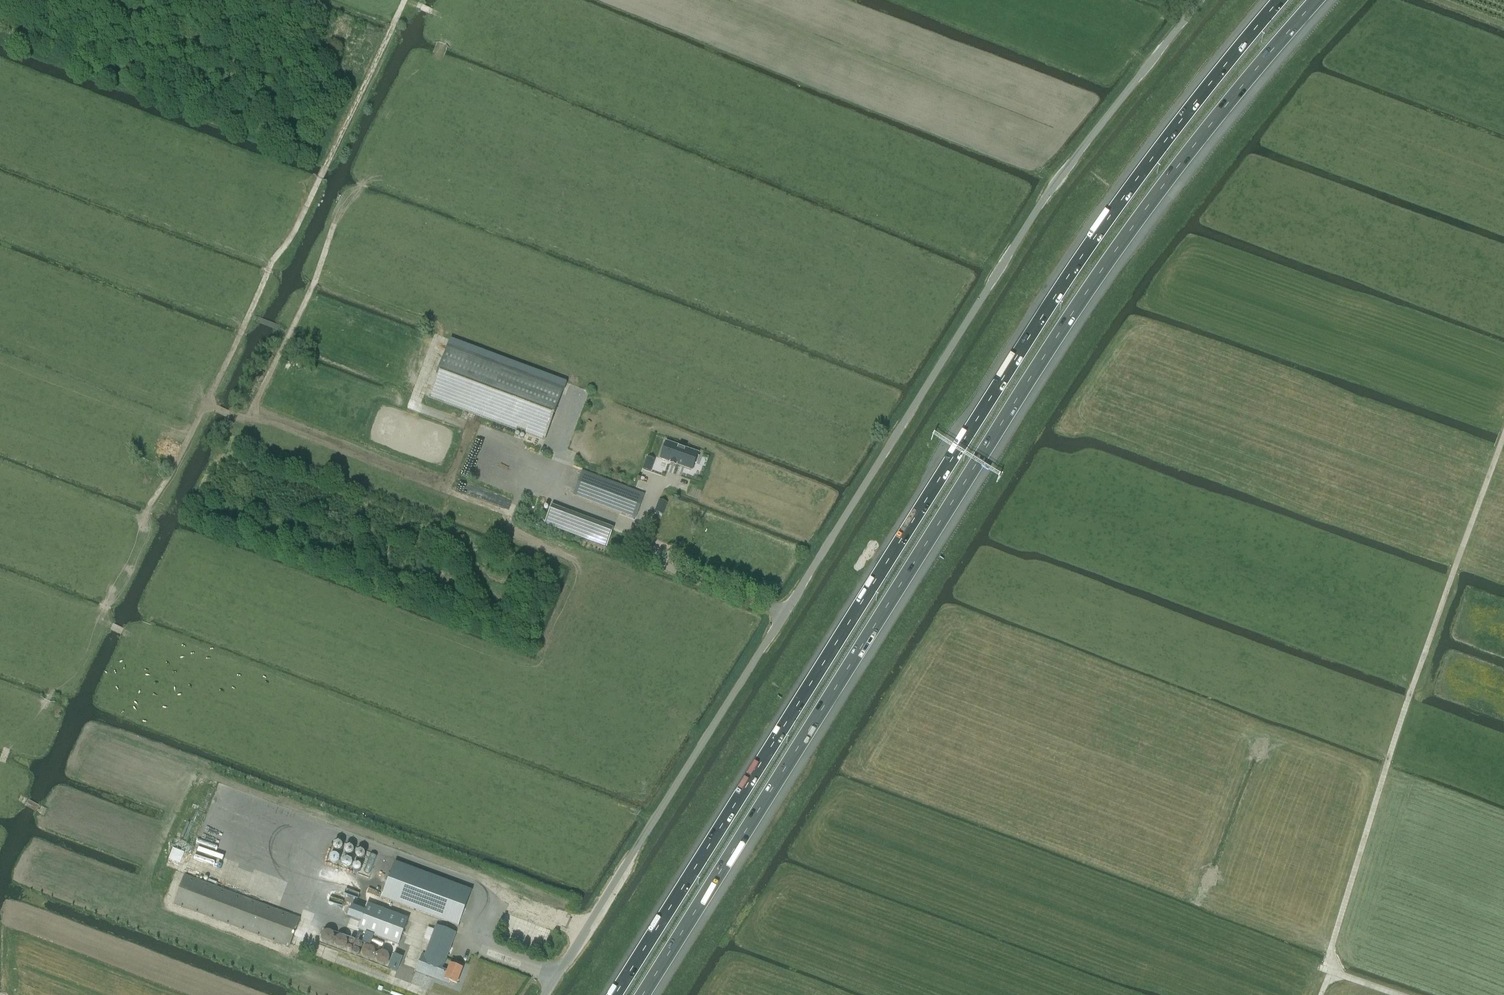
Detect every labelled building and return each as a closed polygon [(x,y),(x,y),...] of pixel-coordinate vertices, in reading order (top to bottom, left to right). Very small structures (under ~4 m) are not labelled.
[(446,351),(429,397),(545,440),(562,394),(566,383),(451,340),(446,351)] [(667,442),(661,459),(671,462),(670,463),(672,463),(674,464),(676,465),(676,464),(692,470),(695,463),(696,463),(699,457),(697,456),(698,453),(667,442)] [(651,472),(655,460),(647,457),(643,469),(651,472)] [(636,518),(644,495),(581,471),(573,495),(636,518)] [(510,491),(511,480),(501,480),(501,490),(510,491)] [(663,515),(667,503),(659,500),(655,512),(663,515)] [(551,506),(544,524),(606,547),(613,529),(551,506)] [(330,864),(374,873),(379,852),(335,842),(330,864)] [(169,852),(174,855),(178,845),(174,843),(169,852)] [(395,861),(383,897),(460,924),(473,888),(395,861)] [(290,947),(300,918),(185,875),(174,904),(290,947)] [(399,945),(409,919),(369,904),(359,930),(399,945)] [(422,953),(415,971),(449,984),(450,981),(457,984),(463,969),(450,964),(448,971),(443,969),(456,932),(437,925),(425,955),(422,953)] [(322,940),(349,952),(355,939),(328,927),(322,940)] [(388,969),(396,972),(402,957),(394,954),(388,969)] [(417,963),(406,959),(401,970),(413,975),(417,963)]
